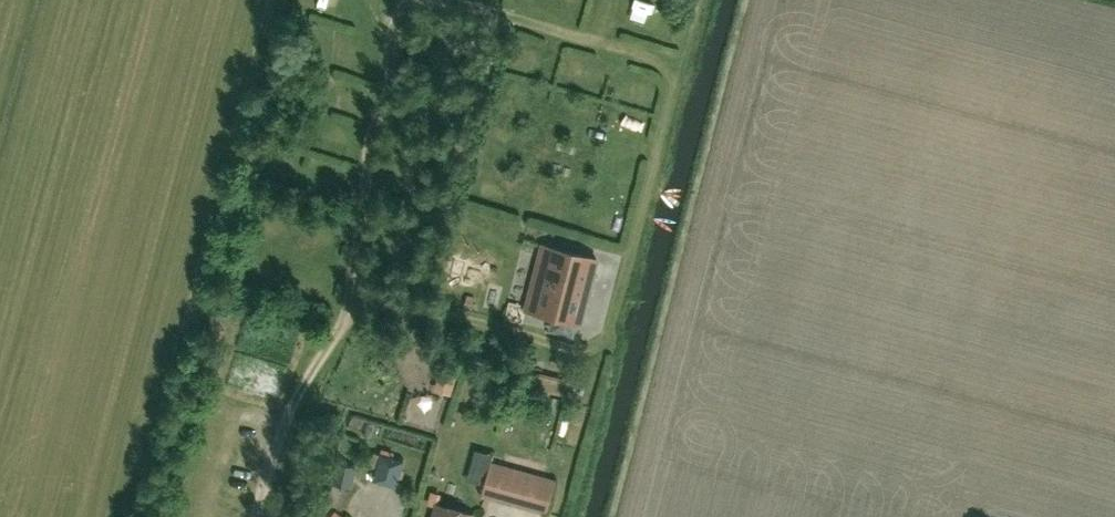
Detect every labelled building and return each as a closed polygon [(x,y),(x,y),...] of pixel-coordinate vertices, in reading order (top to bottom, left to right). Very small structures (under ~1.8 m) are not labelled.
[(566,79),(569,62),(554,58),(550,75),(566,79)] [(583,312),(597,260),(548,247),(531,312),(551,318),(555,305),(583,312)] [(451,395),(457,374),(441,369),(434,390),(451,395)] [(575,381),(541,372),(536,389),(570,397),(575,381)] [(381,454),(373,480),(395,487),(403,461),(381,454)] [(332,484),(351,488),(355,466),(337,462),(332,484)] [(491,462),(482,494),(546,512),(555,480),(491,462)] [(434,516),(471,516),(472,514),(437,504),(434,516)]
